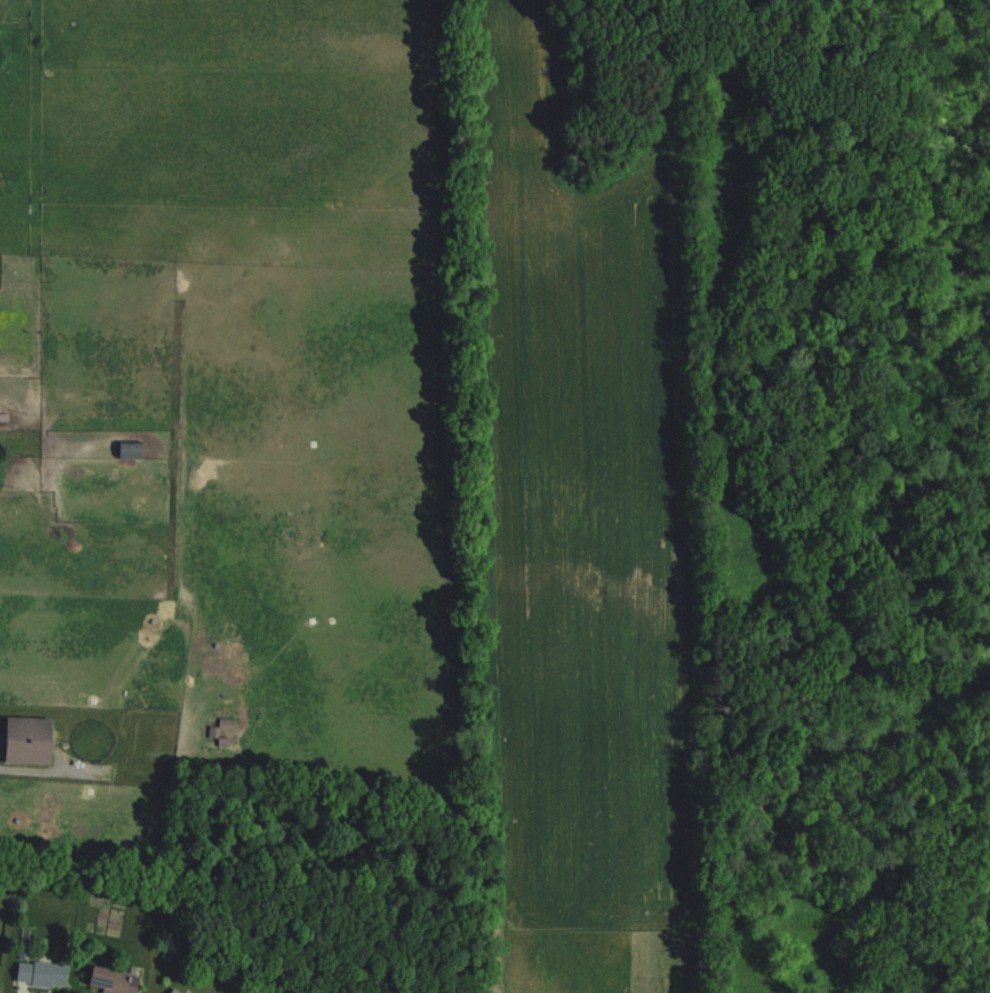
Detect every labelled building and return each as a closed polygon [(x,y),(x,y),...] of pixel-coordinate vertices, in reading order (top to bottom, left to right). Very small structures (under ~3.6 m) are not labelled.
[(141,457),(141,443),(119,443),(119,457),(141,457)] [(49,718),(5,717),(5,741),(20,741),(20,752),(48,753),(49,718)] [(18,983),(71,988),(73,966),(21,961),(18,983)] [(102,964),(96,988),(114,992),(141,992),(145,976),(102,964)] [(177,985),(171,992),(188,992),(177,985)]
